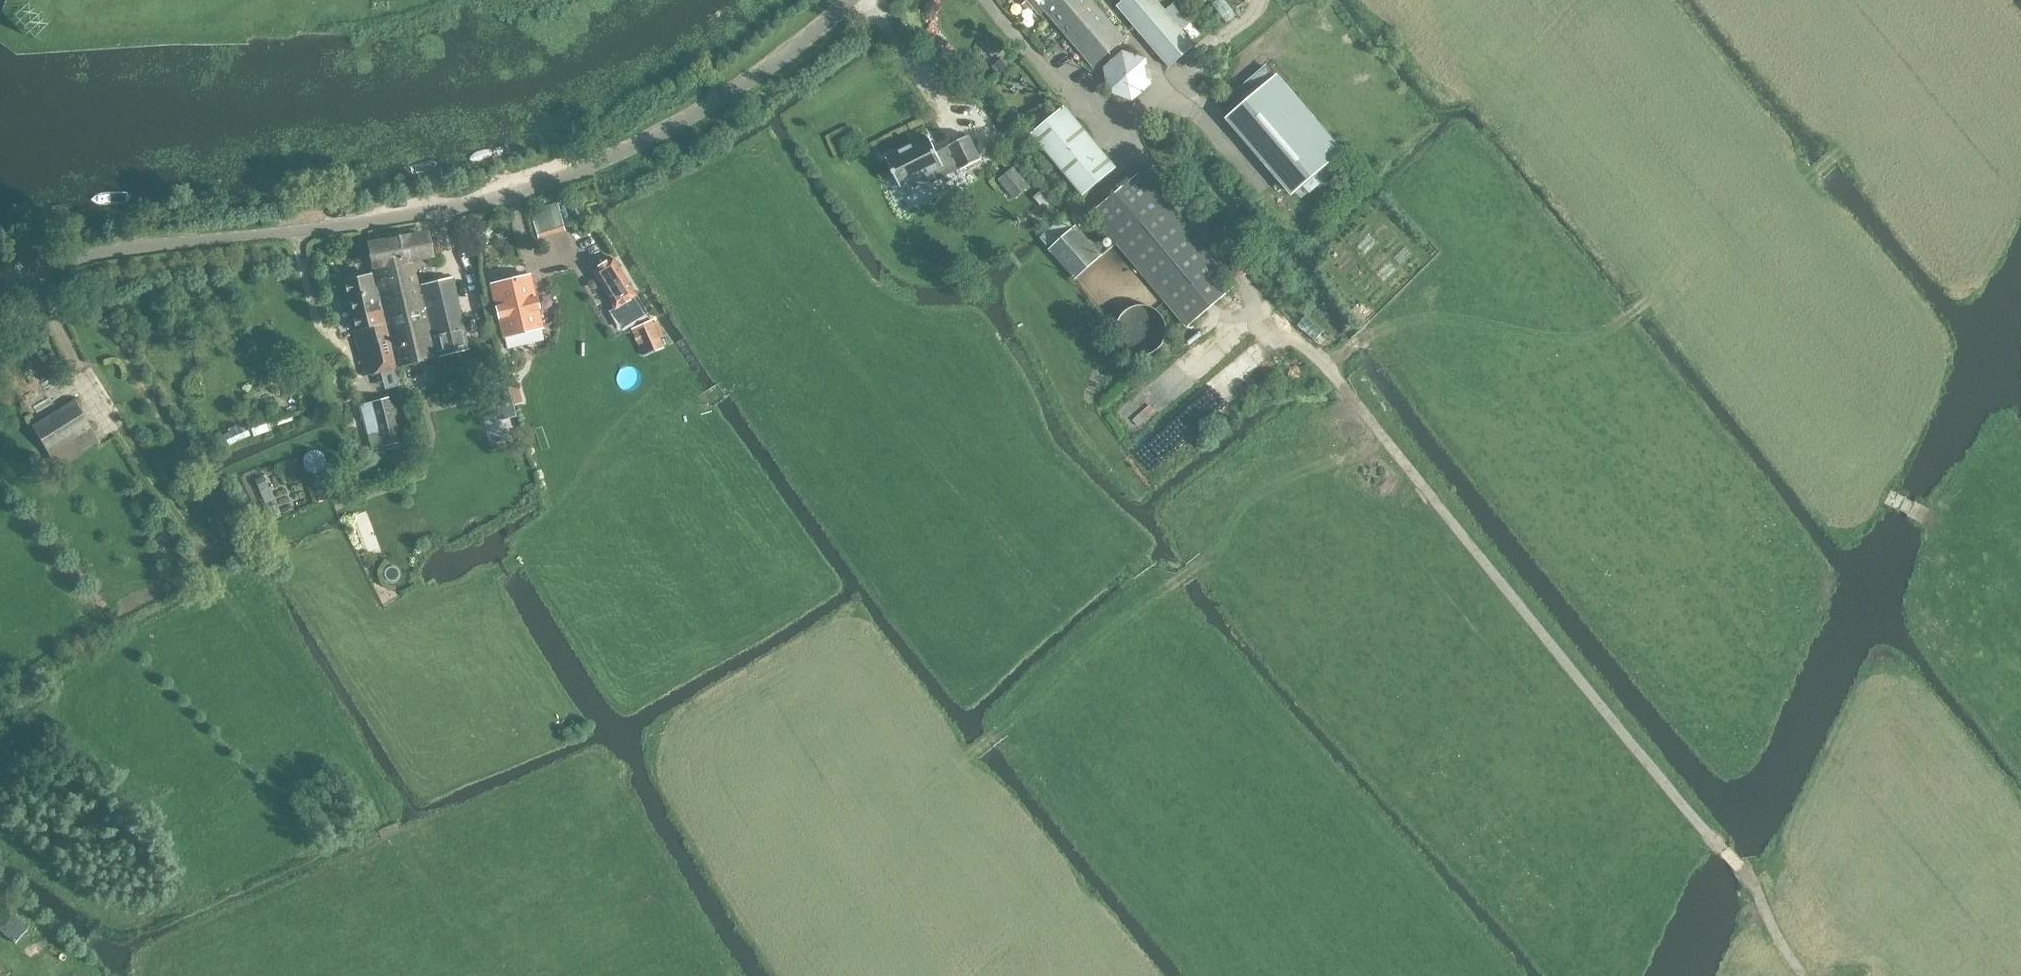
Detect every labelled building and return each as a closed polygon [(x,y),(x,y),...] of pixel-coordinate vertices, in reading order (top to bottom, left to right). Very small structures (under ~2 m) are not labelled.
[(1039,15),(1044,11),(1093,67),(1126,38),(1093,0),(1026,0),(1039,15)] [(1170,68),(1195,45),(1157,0),(1121,0),(1116,4),(1170,68)] [(1157,77),(1128,44),(1100,67),(1129,101),(1157,77)] [(1002,57),(992,66),(1002,78),(1013,69),(1002,57)] [(1246,100),(1228,115),(1294,192),(1340,153),(1274,76),(1265,65),(1237,89),(1246,100)] [(1082,196),(1113,171),(1061,109),(1030,134),(1082,196)] [(926,122),(912,129),(915,136),(885,151),(886,153),(931,131),(926,122)] [(883,157),(897,186),(924,173),(928,182),(958,168),(958,169),(978,159),(966,135),(947,145),(947,146),(934,152),(927,136),(883,157)] [(1015,165),(1000,178),(1015,195),(1030,182),(1015,165)] [(1234,285),(1140,173),(1092,214),(1185,327),(1234,285)] [(1040,190),(1033,197),(1041,205),(1047,199),(1040,190)] [(530,206),(539,235),(568,226),(559,197),(530,206)] [(1100,255),(1074,227),(1049,250),(1074,278),(1100,255)] [(369,244),(375,274),(398,366),(434,357),(430,339),(432,339),(437,356),(469,348),(451,278),(420,286),(421,287),(423,295),(420,296),(411,258),(429,255),(425,235),(369,244)] [(614,257),(593,270),(616,308),(637,295),(614,257)] [(398,366),(375,274),(341,282),(364,376),(398,366)] [(502,337),(542,328),(530,276),(490,286),(491,287),(485,288),(496,337),(502,336),(502,337)] [(1159,320),(1159,319),(1158,314),(1157,310),(1154,305),(1151,301),(1147,297),(1142,295),(1134,293),(1130,293),(1124,294),(1119,296),(1115,299),(1111,304),(1109,307),(1107,313),(1106,318),(1108,327),(1109,331),(1113,336),(1117,340),(1121,342),(1130,345),(1138,345),(1142,344),(1149,339),(1152,336),(1156,331),(1158,326),(1159,320)] [(653,319),(636,326),(645,349),(663,342),(653,319)] [(498,387),(488,390),(496,420),(514,416),(505,378),(497,380),(498,387)] [(388,397),(366,403),(362,404),(368,435),(379,432),(382,446),(399,442),(388,397)] [(98,440),(91,427),(74,400),(31,426),(48,454),(55,466),(98,440)] [(229,432),(223,434),(228,445),(250,435),(245,424),(239,427),(238,424),(227,429),(229,432)] [(304,460),(304,461),(304,462),(304,463),(304,464),(304,465),(305,466),(305,467),(306,468),(306,469),(307,469),(308,470),(308,471),(309,471),(310,472),(311,472),(312,472),(313,472),(314,473),(315,473),(316,473),(317,472),(318,472),(319,472),(320,472),(321,471),(322,470),(323,469),(324,469),(324,468),(325,467),(325,466),(326,465),(326,464),(326,463),(326,462),(326,461),(326,460),(326,459),(326,458),(326,457),(325,456),(324,455),(324,454),(323,453),(322,453),(321,452),(321,451),(320,451),(319,451),(318,450),(317,450),(316,450),(315,450),(314,450),(313,450),(312,450),(311,451),(310,451),(309,451),(308,452),(308,453),(307,453),(306,454),(306,455),(305,456),(304,457),(304,458),(304,459),(304,460)] [(262,475),(254,478),(259,489),(267,485),(262,475)] [(53,972),(65,958),(9,912),(0,923),(0,928),(53,972)]
